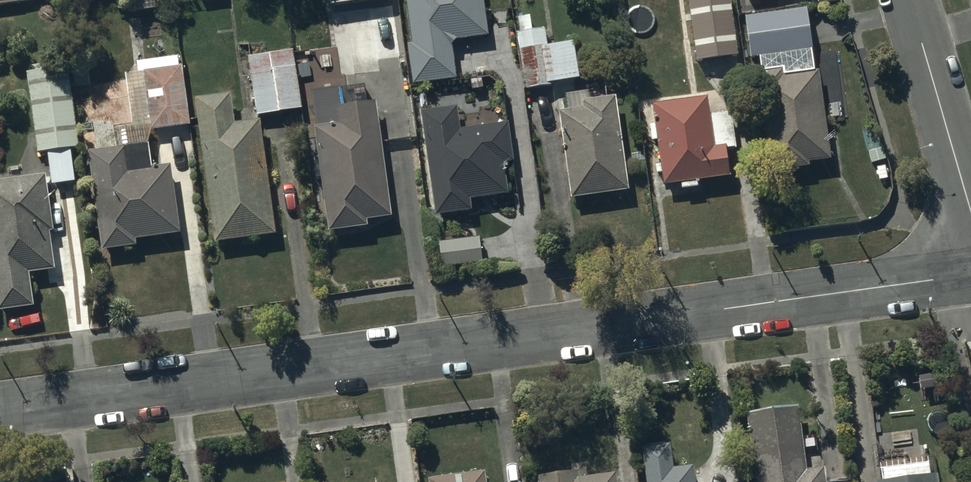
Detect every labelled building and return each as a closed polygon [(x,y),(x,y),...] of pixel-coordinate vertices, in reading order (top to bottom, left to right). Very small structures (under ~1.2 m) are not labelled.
[(409,50),(407,50),(412,92),(455,86),(452,46),(487,43),(482,0),(403,0),(409,50)] [(687,2),(694,62),(736,57),(729,0),(702,0),(687,2)] [(370,26),(345,30),(351,70),(400,63),(392,5),(368,9),(370,26)] [(805,15),(744,23),(749,64),(810,56),(805,15)] [(519,36),(515,37),(522,94),(578,87),(573,49),(547,53),(544,33),(530,34),(529,21),(517,22),(519,36)] [(293,56),(246,62),(255,122),(302,116),(293,56)] [(120,154),(89,159),(100,256),(137,251),(136,245),(179,240),(171,173),(151,175),(148,150),(152,135),(190,129),(182,72),(179,72),(177,62),(137,68),(138,79),(125,81),(132,132),(117,134),(120,154)] [(69,72),(27,77),(37,158),(48,157),(52,191),(76,188),(72,155),(79,154),(69,72)] [(770,179),(808,174),(808,170),(829,167),(818,79),(786,83),(785,76),(757,80),(770,179)] [(566,118),(559,119),(569,206),(627,198),(615,105),(588,108),(586,99),(563,101),(566,118)] [(231,102),(195,106),(215,250),(273,242),(258,130),(235,133),(231,102)] [(706,105),(651,111),(654,131),(648,132),(649,149),(656,148),(659,172),(654,172),(655,182),(660,181),(661,192),(680,190),(680,197),(698,195),(697,187),(728,184),(725,156),(734,155),(731,120),(708,122),(706,105)] [(374,109),(334,114),(313,117),(315,135),(314,135),(328,240),(366,235),(365,228),(389,224),(374,109)] [(456,115),(421,119),(434,223),(471,218),(469,207),(506,202),(502,172),(512,171),(507,131),(459,136),(456,115)] [(0,187),(0,317),(33,313),(29,279),(53,276),(49,238),(53,238),(46,182),(0,187)] [(478,242),(437,247),(440,272),(481,267),(478,242)] [(748,407),(758,481),(828,481),(825,462),(808,464),(800,400),(748,407)] [(643,442),(648,481),(698,481),(695,457),(674,459),(672,438),(643,442)] [(537,469),(538,481),(619,481),(617,466),(588,470),(587,458),(573,460),(573,464),(537,469)] [(429,472),(430,481),(488,481),(486,465),(429,472)] [(939,467),(876,476),(877,481),(941,481),(939,467)]
